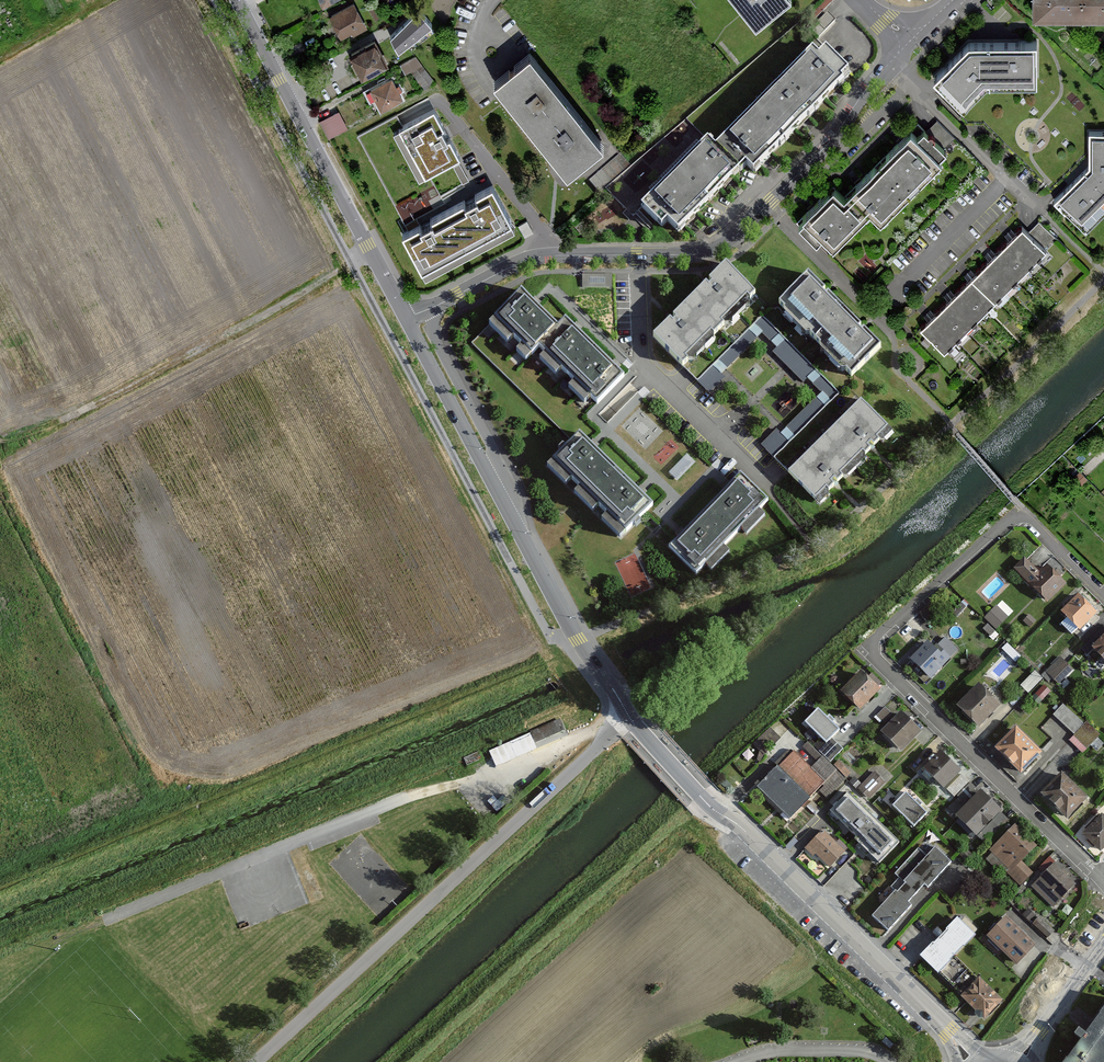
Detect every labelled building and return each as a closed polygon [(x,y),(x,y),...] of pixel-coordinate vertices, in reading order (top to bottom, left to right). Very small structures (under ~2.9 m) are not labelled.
[(756,21),(782,0),(738,0),(756,21)] [(1032,14),(1083,14),(1083,0),(1032,0),(1032,14)] [(1083,14),(1103,14),(1103,0),(1083,0),(1083,14)] [(353,1),(329,14),(343,39),(367,27),(353,1)] [(418,8),(390,35),(398,49),(431,23),(418,8)] [(375,38),(348,52),(361,77),(388,63),(375,38)] [(935,78),(964,107),(987,83),(1037,84),(1037,78),(1037,40),(995,40),(987,40),(969,40),(933,76),(935,78)] [(708,139),(640,206),(660,226),(666,220),(677,232),(696,213),(745,164),(752,171),(843,80),(840,78),(847,70),(825,49),(823,51),(817,46),(717,146),(708,138),(708,139)] [(494,81),(567,171),(602,142),(529,53),(494,81)] [(421,84),(431,80),(422,54),(402,61),(406,71),(415,68),(421,84)] [(392,78),(370,89),(381,109),(402,98),(392,78)] [(339,108),(320,117),(330,135),(349,126),(339,108)] [(458,157),(434,110),(400,127),(425,175),(458,157)] [(915,137),(909,130),(843,196),(832,185),(802,215),(804,217),(798,223),(816,241),(822,235),(833,246),(850,229),(869,210),(880,220),(939,161),(938,159),(945,152),(923,130),(915,137)] [(1053,198),(1058,203),(1086,231),(1103,213),(1103,131),(1088,131),(1089,152),(1089,159),(1089,164),(1053,198)] [(620,154),(589,181),(599,193),(631,166),(620,154)] [(492,186),(403,235),(423,271),(512,223),(492,186)] [(1011,237),(1034,260),(1045,250),(1022,227),(1011,237)] [(1023,271),(1034,260),(1011,237),(1000,248),(1023,271)] [(1012,282),(1023,271),(1000,248),(989,259),(1012,282)] [(1003,291),(1012,282),(989,259),(980,268),(1003,291)] [(679,363),(681,366),(686,361),(684,358),(710,332),(712,335),(722,325),(720,322),(746,296),(749,298),(753,293),(725,265),(709,281),(712,284),(709,286),(708,288),(704,285),(673,316),(676,319),(674,322),(671,324),(669,321),(653,337),(679,363)] [(995,299),(1003,291),(980,268),(972,276),(995,299)] [(613,272),(582,273),(583,287),(613,286),(613,272)] [(879,347),(807,274),(778,303),(851,375),(879,347)] [(985,309),(995,299),(972,276),(962,285),(985,309)] [(975,319),(985,309),(962,285),(952,295),(975,319)] [(533,304),(521,293),(496,318),(532,353),(539,346),(598,402),(623,376),(565,320),(558,327),(537,308),(533,304)] [(965,328),(975,319),(952,295),(942,305),(965,328)] [(954,339),(965,328),(942,305),(931,316),(954,339)] [(943,350),(954,339),(931,316),(920,327),(943,350)] [(720,358),(728,366),(744,348),(736,341),(720,358)] [(789,472),(815,498),(825,488),(827,490),(832,486),(829,482),(831,481),(833,479),(836,482),(841,477),(838,474),(861,451),(864,454),(868,449),(865,446),(867,444),(870,442),(873,445),(877,440),(875,438),(886,427),(860,401),(789,472)] [(591,446),(578,434),(564,449),(562,446),(558,450),(560,453),(553,461),(625,531),(632,523),(635,526),(639,522),(637,519),(651,505),(638,493),(591,446)] [(766,501),(740,475),(683,534),(670,547),(697,573),(766,501)] [(1024,558),(1014,568),(1048,602),(1066,584),(1046,565),(1038,573),(1037,571),(1031,566),(1026,560),(1024,558)] [(1060,612),(1079,630),(1096,613),(1078,595),(1060,612)] [(937,611),(930,603),(918,615),(926,622),(937,611)] [(996,605),(984,618),(996,630),(1008,618),(996,605)] [(1036,622),(1029,615),(1022,622),(1030,628),(1036,622)] [(996,632),(987,624),(982,630),(991,638),(996,632)] [(1092,648),(1103,659),(1103,636),(1092,648)] [(928,643),(910,661),(931,681),(951,660),(949,659),(957,651),(945,638),(941,642),(938,646),(936,644),(934,646),(932,648),(928,643)] [(1015,663),(1020,657),(1007,644),(1001,650),(1015,663)] [(1060,657),(1046,671),(1052,677),(1066,663),(1063,661),(1060,657)] [(1066,663),(1052,677),(1058,683),(1072,669),(1066,663)] [(1034,671),(1020,685),(1024,690),(1028,694),(1042,679),(1034,671)] [(880,692),(861,673),(841,694),(860,713),(880,692)] [(978,684),(956,706),(978,727),(1000,706),(978,684)] [(1051,691),(1044,685),(1035,694),(1043,701),(1051,691)] [(1062,705),(1053,714),(1075,734),(1084,725),(1062,705)] [(885,727),(895,717),(889,712),(885,709),(884,708),(876,717),(885,727)] [(825,743),(818,750),(830,761),(842,748),(831,738),(838,730),(832,724),(835,721),(829,715),(826,718),(817,709),(804,722),(825,743)] [(921,732),(901,711),(895,717),(885,727),(880,731),(901,752),(921,732)] [(781,717),(766,730),(775,740),(790,727),(781,717)] [(565,731),(560,720),(530,732),(535,744),(565,731)] [(1086,723),(1084,725),(1075,734),(1069,741),(1074,746),(1082,753),(1099,735),(1086,723)] [(1041,753),(1015,727),(994,748),(1020,774),(1041,753)] [(535,744),(530,732),(489,751),(496,767),(537,748),(535,744)] [(845,779),(806,743),(802,748),(817,762),(811,768),(792,751),(777,767),(776,766),(756,787),(790,818),(822,784),(824,786),(819,791),(827,798),(845,779)] [(480,752),(463,759),(466,766),(483,759),(480,752)] [(943,788),(960,771),(939,752),(923,769),(943,788)] [(838,760),(834,765),(846,777),(851,773),(838,760)] [(874,771),(858,788),(869,799),(885,782),(880,778),(874,771)] [(1061,773),(1041,794),(1066,819),(1086,798),(1061,773)] [(966,778),(962,774),(946,789),(954,797),(969,781),(966,778)] [(970,783),(957,796),(965,803),(977,790),(973,787),(970,783)] [(1001,811),(980,791),(955,816),(975,837),(977,836),(1001,811)] [(899,842),(848,793),(829,812),(856,837),(854,839),(879,863),(899,842)] [(926,814),(905,793),(893,805),(913,826),(926,814)] [(1005,815),(1001,811),(977,836),(983,842),(987,837),(989,839),(1009,819),(1005,815)] [(1082,833),(1100,851),(1103,847),(1103,818),(1101,815),(1082,833)] [(1036,846),(1014,825),(989,850),(1008,870),(1010,871),(1021,861),(1036,846)] [(822,830),(804,848),(813,856),(816,853),(829,867),(844,852),(822,830)] [(906,884),(916,893),(924,884),(927,887),(950,863),(935,848),(927,857),(918,849),(895,874),(906,884)] [(964,850),(959,856),(967,862),(972,857),(964,850)] [(1052,860),(1049,858),(1038,869),(1043,874),(1054,863),(1055,863),(1052,860)] [(1010,871),(1008,870),(1006,872),(1021,887),(1033,873),(1021,861),(1010,871)] [(1076,884),(1054,863),(1043,874),(1031,887),(1053,907),(1076,884)] [(872,916),(888,930),(911,906),(907,902),(916,893),(906,884),(897,894),(895,892),(872,916)] [(1035,916),(1028,909),(1022,915),(1029,923),(1035,916)] [(975,935),(957,917),(946,928),(947,930),(933,944),(932,943),(919,956),(937,973),(939,971),(963,994),(961,996),(984,1019),(1002,1001),(978,978),(977,979),(953,956),(963,945),(964,946),(975,935)] [(1035,945),(1006,917),(987,936),(1015,965),(1035,945)] [(1039,917),(1032,923),(1046,937),(1053,931),(1043,921),(1039,917)] [(1085,1034),(1079,1030),(1075,1035),(1081,1039),(1064,1061),(1103,1061),(1103,1007),(1085,1034)]
